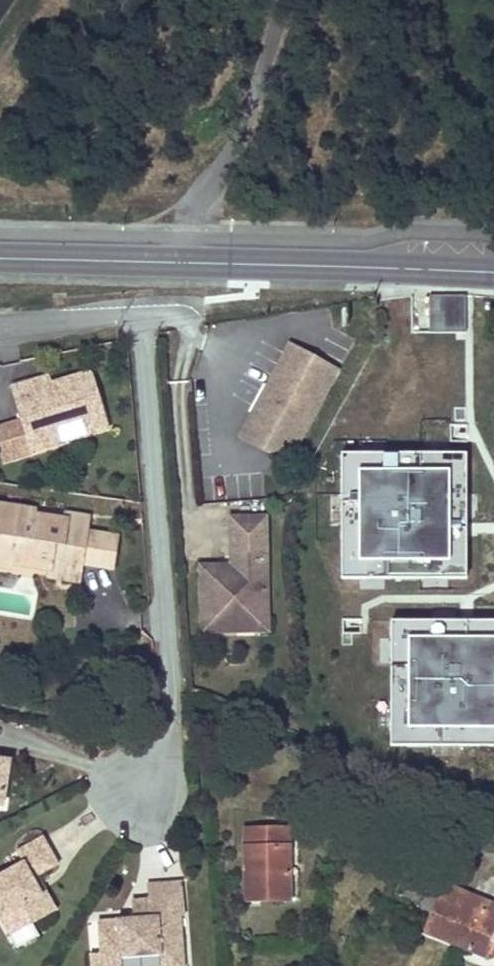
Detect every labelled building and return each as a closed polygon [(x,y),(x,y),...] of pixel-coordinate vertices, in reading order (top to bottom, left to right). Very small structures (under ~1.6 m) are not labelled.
[(429,296),(429,332),(464,332),(464,296),(429,296)] [(335,372),(286,346),(238,438),(287,464),(335,372)] [(36,379),(10,386),(28,450),(58,441),(54,425),(80,417),(85,433),(107,427),(91,371),(50,383),(38,386),(36,379)] [(36,379),(38,386),(50,383),(47,375),(36,379)] [(466,460),(341,460),(341,587),(466,587),(466,460)] [(83,531),(85,516),(63,513),(62,518),(45,515),(44,523),(31,521),(33,513),(33,508),(0,503),(0,564),(9,566),(10,561),(50,567),(51,559),(78,563),(83,531)] [(44,523),(45,515),(33,513),(31,521),(44,523)] [(261,520),(225,523),(229,567),(196,570),(203,638),(271,632),(261,520)] [(113,536),(83,531),(78,563),(108,567),(113,536)] [(51,559),(50,567),(48,576),(76,579),(78,563),(51,559)] [(391,625),(391,752),(493,752),(493,625),(391,625)] [(6,808),(13,763),(0,761),(0,807),(6,808)] [(246,900),(267,900),(288,899),(286,827),(244,828),(246,900)] [(41,837),(15,851),(21,862),(0,874),(0,889),(2,893),(0,895),(0,900),(7,913),(0,917),(0,920),(9,936),(55,910),(45,892),(41,894),(32,878),(57,864),(41,837)] [(181,914),(178,880),(145,883),(146,898),(146,903),(129,904),(130,917),(95,920),(97,953),(116,952),(117,956),(157,953),(157,959),(181,957),(177,914),(181,914)] [(419,901),(416,907),(428,912),(421,930),(484,956),(487,949),(492,938),(493,939),(493,905),(464,892),(456,909),(434,900),(438,890),(417,882),(412,893),(421,896),(419,901)] [(456,909),(464,892),(441,883),(438,890),(434,900),(456,909)] [(116,952),(97,953),(98,965),(117,965),(117,956),(116,952)] [(157,959),(158,965),(181,965),(181,957),(157,959)]
